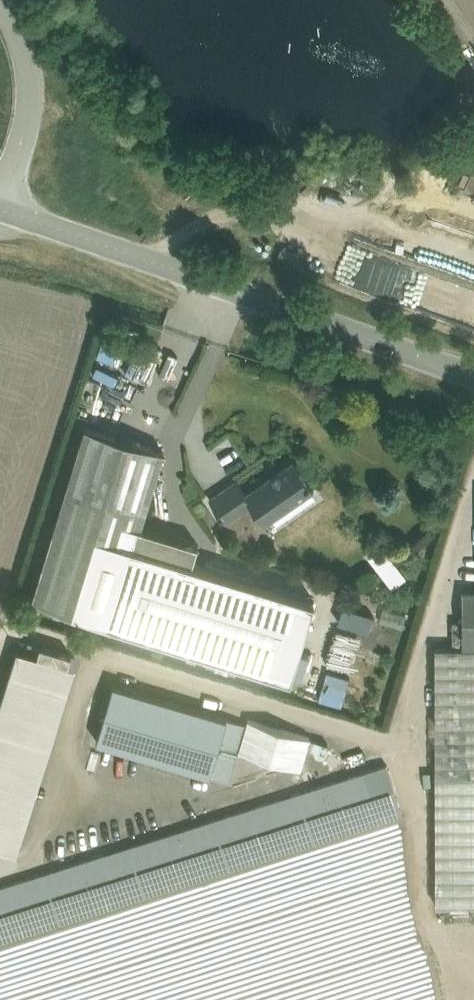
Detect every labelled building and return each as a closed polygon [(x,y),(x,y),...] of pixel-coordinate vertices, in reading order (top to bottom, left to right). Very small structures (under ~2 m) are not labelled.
[(90,423),(46,603),(307,667),(325,593),(204,564),(210,539),(152,524),(172,443),(90,423)] [(245,496),(261,519),(310,484),(287,452),(240,486),(230,473),(208,489),(224,511),(245,496)] [(459,588),(460,637),(473,637),(473,588),(459,588)] [(473,897),(473,645),(441,645),(439,865),(438,897),(473,897)] [(0,734),(0,846),(33,854),(81,661),(22,647),(0,734)] [(311,767),(319,734),(121,687),(107,745),(239,776),(245,752),(311,767)] [(0,872),(0,941),(65,926),(64,921),(260,875),(257,864),(291,856),(292,858),(323,851),(320,838),(409,817),(400,778),(0,872)]
